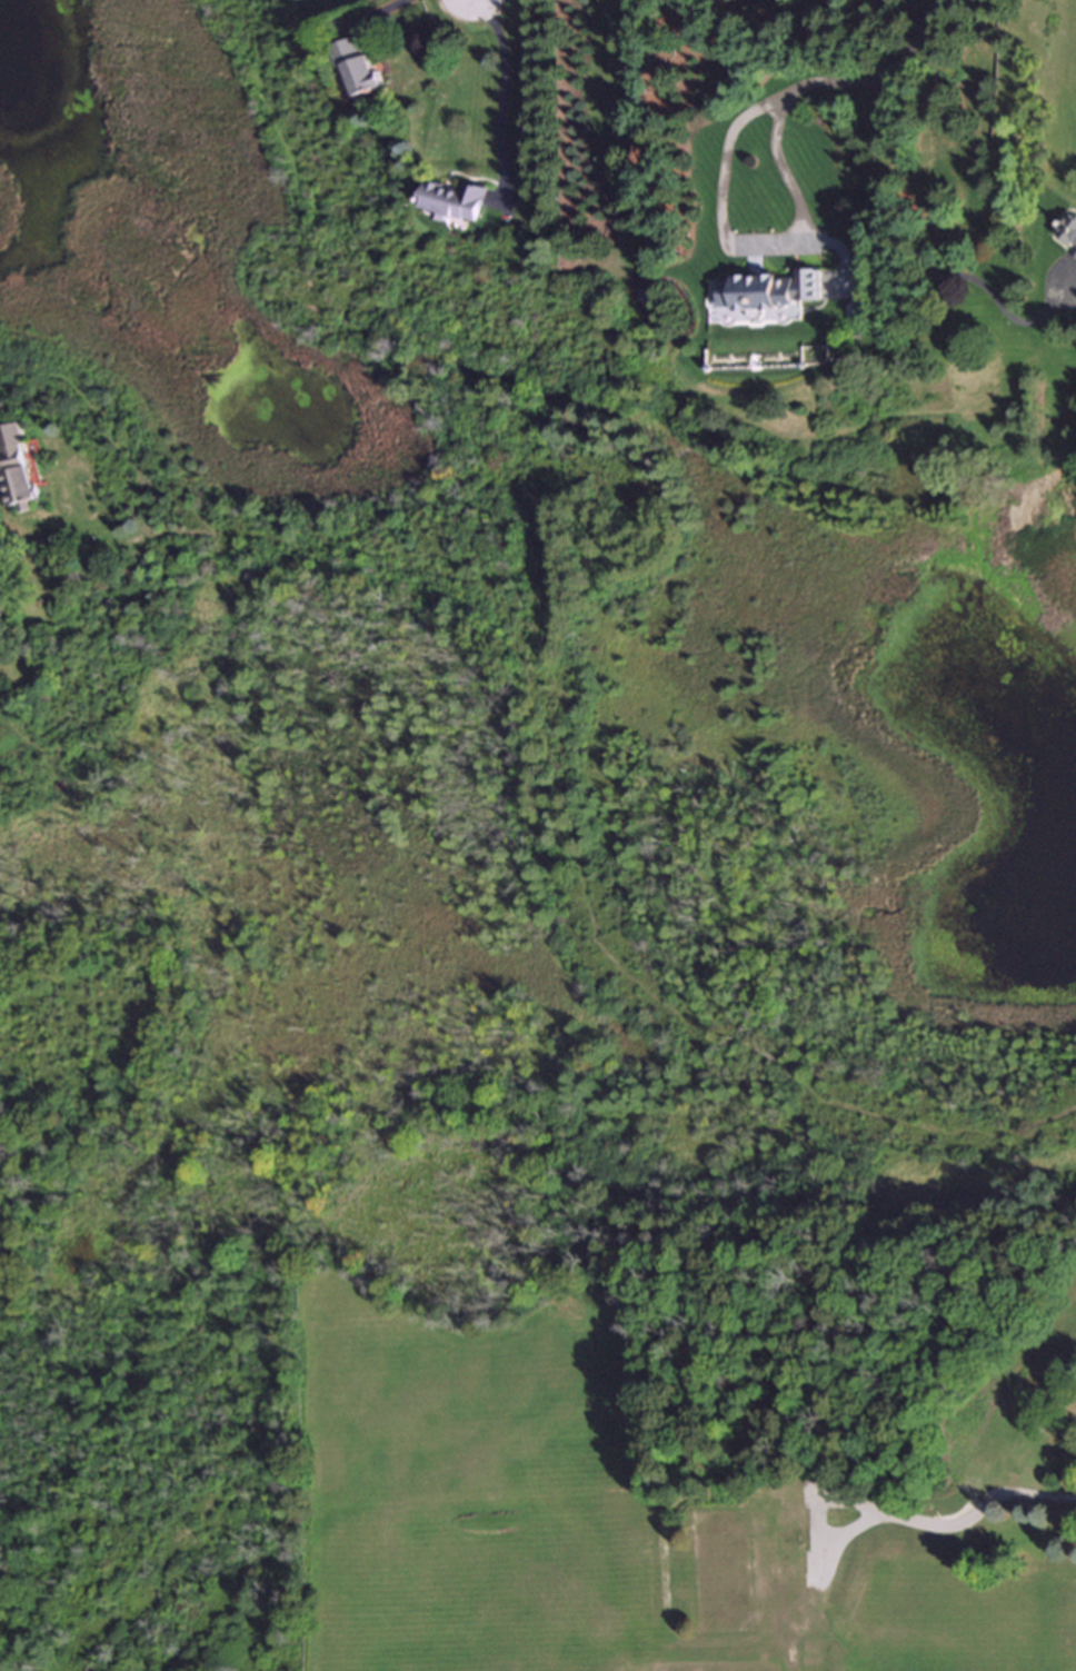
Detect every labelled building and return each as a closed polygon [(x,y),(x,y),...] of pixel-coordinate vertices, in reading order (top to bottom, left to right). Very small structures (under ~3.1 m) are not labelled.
[(336,47),(355,101),(382,92),(363,38),(336,47)] [(480,224),(487,190),(463,185),(461,191),(428,184),(422,211),(480,224)] [(1075,248),(1075,219),(1069,216),(1057,239),(1075,248)] [(796,313),(796,303),(822,303),(822,276),(719,277),(719,314),(796,313)] [(24,507),(37,504),(21,426),(0,430),(0,441),(3,456),(0,457),(0,472),(8,510),(24,507)] [(9,600),(0,597),(0,628),(9,600)]
